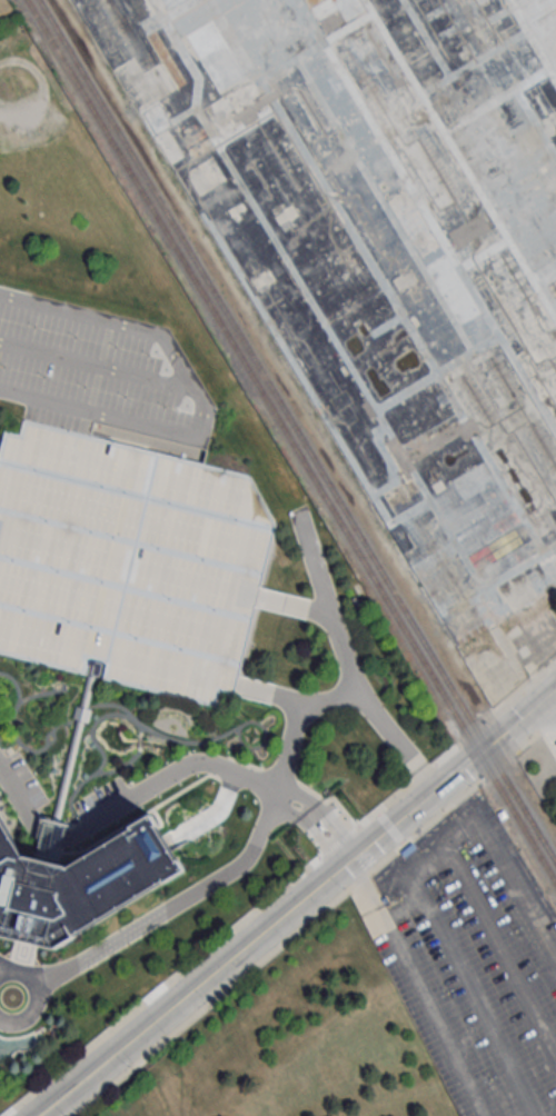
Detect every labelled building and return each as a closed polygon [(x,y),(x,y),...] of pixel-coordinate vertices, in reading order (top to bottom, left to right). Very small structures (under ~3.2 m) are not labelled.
[(0,438),(0,653),(96,676),(100,658),(107,660),(102,678),(215,705),(218,690),(232,694),(274,524),(248,475),(22,420),(19,434),(2,429),(0,438)] [(56,945),(0,931),(0,816),(23,855),(26,853),(66,863),(68,865),(131,826),(130,824),(150,811),(157,821),(155,823),(176,857),(178,856),(183,866),(165,878),(163,876),(73,930),(76,933),(56,945)]
